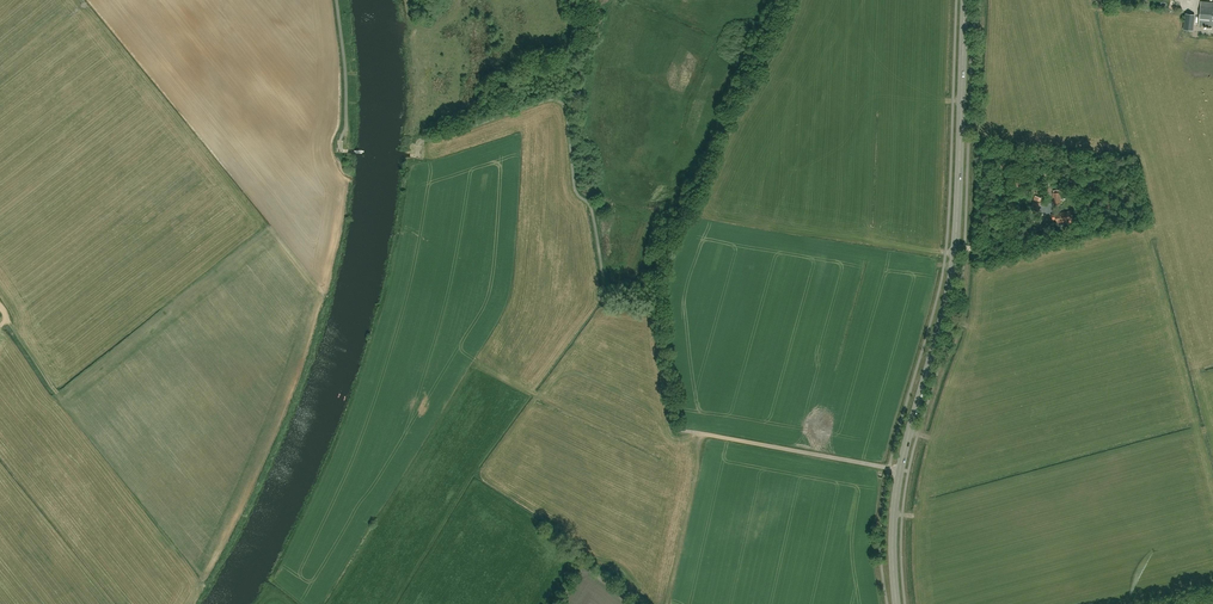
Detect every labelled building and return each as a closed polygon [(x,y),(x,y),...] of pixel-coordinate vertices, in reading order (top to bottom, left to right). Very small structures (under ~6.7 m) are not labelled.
[(1201,2),(1199,25),(1212,27),(1212,3),(1201,2)] [(1193,30),(1195,15),(1185,14),(1184,29),(1193,30)] [(1066,222),(1072,221),(1071,214),(1066,215),(1066,213),(1056,214),(1057,222),(1066,221),(1066,222)]
